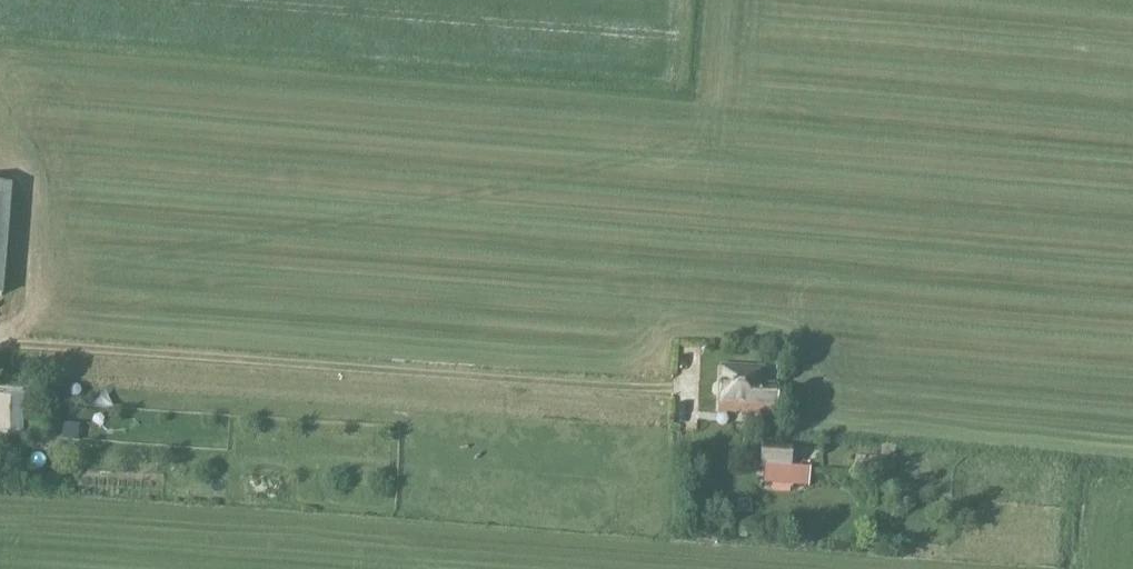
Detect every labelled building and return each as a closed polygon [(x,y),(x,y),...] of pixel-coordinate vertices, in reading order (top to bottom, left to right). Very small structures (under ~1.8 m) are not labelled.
[(3,297),(11,189),(0,188),(0,297),(3,297)] [(763,381),(763,369),(720,367),(718,412),(777,415),(778,384),(764,384),(765,381),(763,381)] [(61,425),(59,438),(59,440),(75,441),(76,426),(62,425),(61,425)] [(758,448),(758,469),(787,470),(788,450),(758,448)] [(867,480),(883,481),(883,462),(868,461),(867,480)] [(735,528),(734,535),(736,539),(746,541),(749,537),(750,529),(749,525),(738,523),(735,528)] [(888,550),(890,537),(878,536),(877,549),(888,550)]
